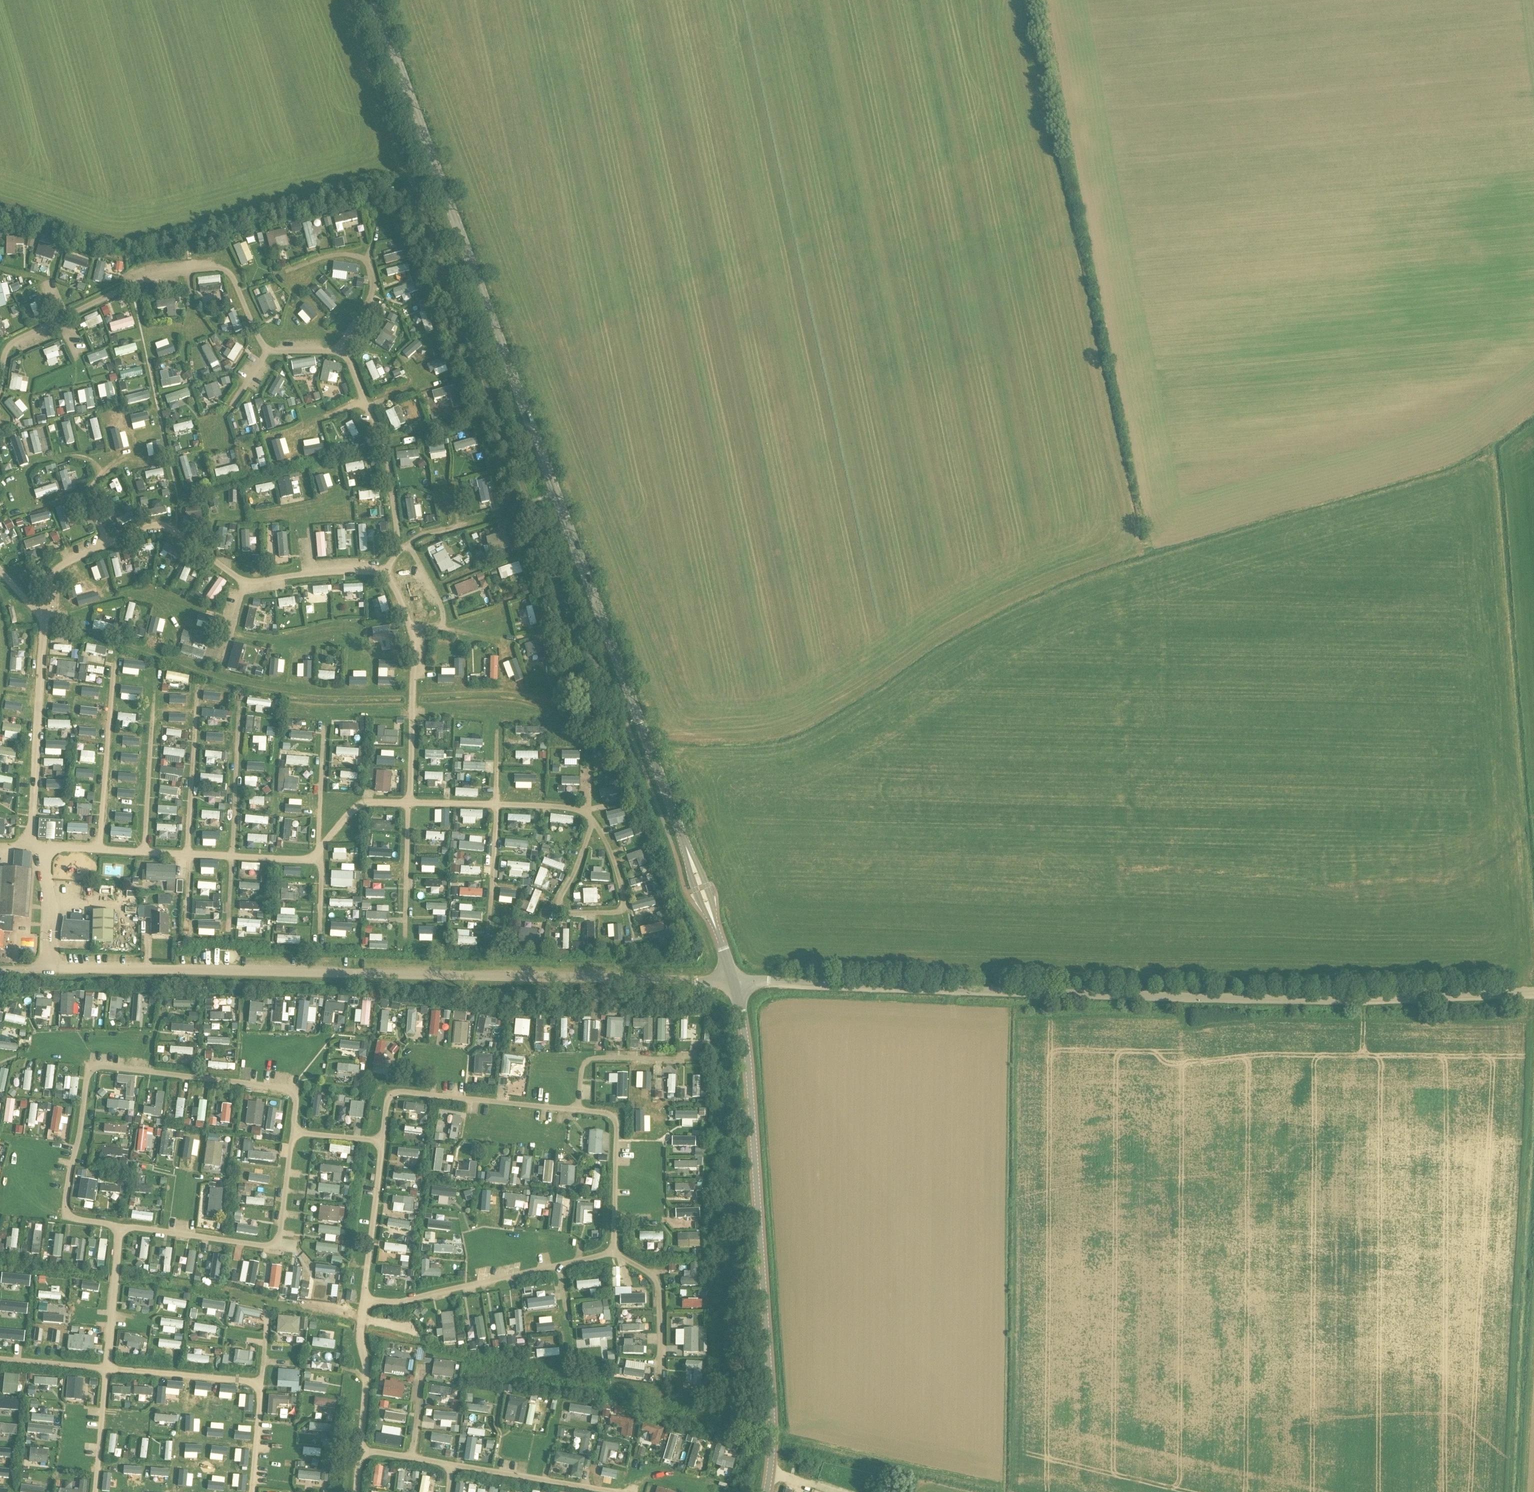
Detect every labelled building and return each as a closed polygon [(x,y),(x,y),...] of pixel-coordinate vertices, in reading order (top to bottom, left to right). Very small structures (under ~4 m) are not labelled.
[(339,227),(355,223),(354,219),(345,221),(343,215),(336,217),(339,227)] [(330,218),(323,219),(325,228),(332,227),(330,218)] [(305,222),(309,246),(318,245),(313,220),(305,222)] [(299,222),(292,224),(294,233),(301,231),(299,222)] [(342,238),(334,240),(336,249),(344,247),(342,238)] [(39,256),(54,258),(56,243),(40,241),(39,256)] [(249,261),(255,258),(247,241),(242,243),(249,261)] [(60,242),(57,247),(62,251),(66,246),(60,242)] [(222,260),(226,250),(220,248),(216,258),(222,260)] [(388,264),(409,257),(406,250),(386,257),(388,264)] [(96,279),(104,281),(109,263),(100,261),(96,279)] [(388,269),(391,278),(412,273),(410,263),(388,269)] [(409,275),(412,284),(418,281),(415,273),(409,275)] [(222,275),(200,276),(200,284),(223,282),(222,275)] [(328,281),(323,276),(319,281),(323,286),(328,281)] [(18,283),(11,286),(14,293),(20,290),(18,283)] [(315,284),(310,289),(314,294),(319,289),(315,284)] [(347,288),(341,293),(346,298),(352,293),(347,288)] [(266,315),(279,311),(273,293),(261,296),(266,315)] [(418,302),(424,300),(422,294),(416,296),(418,302)] [(183,295),(172,296),(172,299),(175,299),(176,304),(180,303),(179,299),(183,298),(183,295)] [(426,301),(419,304),(421,310),(428,308),(426,301)] [(107,307),(101,309),(104,317),(110,314),(107,307)] [(86,318),(91,329),(104,323),(99,312),(86,318)] [(390,313),(387,319),(394,323),(397,317),(390,313)] [(7,329),(12,327),(9,318),(4,320),(7,329)] [(390,351),(400,338),(395,334),(399,327),(391,322),(377,342),(390,351)] [(155,335),(159,352),(172,349),(167,332),(155,335)] [(234,345),(229,341),(225,347),(231,350),(234,345)] [(236,343),(231,359),(238,362),(244,346),(236,343)] [(439,348),(433,350),(435,356),(441,354),(439,348)] [(128,353),(132,369),(141,367),(137,351),(128,353)] [(26,359),(33,374),(42,370),(35,355),(26,359)] [(293,361),(297,377),(320,372),(316,357),(293,361)] [(228,360),(222,363),(226,372),(232,370),(230,366),(231,365),(229,361),(228,360)] [(368,364),(375,384),(383,381),(376,362),(368,364)] [(14,374),(18,375),(20,367),(16,366),(13,365),(11,372),(14,372),(14,374)] [(202,379),(211,376),(208,369),(200,372),(202,379)] [(143,370),(133,372),(136,384),(145,382),(143,370)] [(399,370),(392,373),(395,379),(401,376),(399,370)] [(448,370),(431,375),(435,388),(452,383),(448,370)] [(192,378),(189,371),(182,376),(185,380),(187,379),(189,381),(192,378)] [(330,382),(339,384),(341,375),(332,373),(330,382)] [(229,378),(220,380),(222,386),(230,384),(229,378)] [(282,393),(285,394),(289,381),(279,378),(273,395),(280,398),(282,393)] [(30,390),(30,379),(13,379),(13,390),(30,390)] [(125,382),(119,384),(121,392),(127,390),(125,382)] [(207,387),(211,400),(224,396),(220,383),(207,387)] [(347,386),(342,388),(345,397),(350,395),(347,386)] [(173,396),(175,403),(189,399),(187,392),(173,396)] [(460,393),(443,395),(444,410),(450,410),(450,401),(452,401),(453,409),(461,409),(460,393)] [(20,401),(25,408),(31,404),(26,397),(20,401)] [(261,399),(255,401),(257,409),(263,408),(261,399)] [(294,399),(287,401),(289,408),(295,406),(294,399)] [(21,417),(28,413),(20,400),(13,404),(21,417)] [(64,404),(66,410),(75,408),(73,402),(64,404)] [(272,430),(280,429),(275,407),(268,409),(272,430)] [(396,434),(404,431),(397,409),(389,411),(396,434)] [(161,413),(163,419),(171,417),(169,410),(161,413)] [(429,412),(432,422),(438,420),(436,413),(434,413),(434,411),(429,412)] [(140,413),(142,425),(152,424),(150,412),(140,413)] [(179,421),(178,414),(171,416),(172,422),(179,421)] [(100,419),(92,420),(97,443),(105,441),(100,419)] [(176,426),(178,434),(196,431),(194,422),(176,426)] [(356,438),(362,435),(354,422),(349,425),(356,438)] [(253,435),(260,434),(258,426),(251,427),(253,435)] [(33,433),(39,456),(56,452),(49,429),(33,433)] [(286,449),(292,448),(289,437),(275,440),(279,460),(287,458),(286,449)] [(363,444),(359,437),(354,440),(358,447),(363,444)] [(459,444),(465,459),(482,453),(476,438),(459,444)] [(21,464),(28,462),(23,439),(15,441),(21,464)] [(102,443),(95,444),(97,451),(104,449),(102,443)] [(156,455),(155,448),(162,447),(162,443),(144,446),(147,457),(156,455)] [(310,447),(311,456),(329,453),(327,445),(310,447)] [(265,448),(258,450),(264,470),(271,469),(265,448)] [(236,450),(230,452),(232,460),(238,459),(236,450)] [(184,458),(188,478),(198,476),(194,456),(184,458)] [(416,464),(420,469),(426,465),(422,460),(416,464)] [(350,474),(368,472),(367,463),(349,465),(350,474)] [(45,468),(47,474),(57,471),(55,464),(50,466),(45,468)] [(241,467),(218,468),(218,478),(241,476),(241,467)] [(251,474),(250,468),(243,469),(244,476),(251,474)] [(343,469),(337,470),(338,477),(345,475),(343,469)] [(148,471),(149,480),(168,479),(168,470),(148,471)] [(71,481),(74,480),(72,471),(63,473),(67,489),(72,488),(71,481)] [(326,474),(316,476),(319,489),(329,487),(326,474)] [(121,479),(115,481),(121,495),(127,493),(121,479)] [(135,483),(138,492),(145,490),(142,481),(135,483)] [(42,500),(62,494),(58,482),(38,489),(42,500)] [(259,488),(261,496),(278,491),(276,484),(259,488)] [(382,488),(361,489),(362,502),(382,501),(382,488)] [(147,498),(140,499),(141,506),(148,504),(147,498)] [(108,511),(110,515),(114,513),(112,509),(114,508),(112,505),(105,508),(107,511),(108,511)] [(58,510),(67,533),(74,530),(64,507),(58,510)] [(200,507),(187,508),(189,519),(202,517),(200,507)] [(124,526),(136,523),(133,514),(121,518),(124,526)] [(434,516),(425,517),(427,524),(435,522),(434,516)] [(10,520),(3,523),(8,531),(14,528),(10,520)] [(60,540),(55,531),(49,535),(55,544),(60,540)] [(341,531),(334,532),(335,556),(343,556),(341,531)] [(280,557),(291,556),(290,533),(279,533),(280,557)] [(43,549),(41,542),(31,544),(30,540),(26,541),(28,552),(43,549)] [(382,542),(369,541),(369,550),(382,550),(382,542)] [(516,544),(509,546),(510,547),(509,548),(510,552),(518,549),(516,544)] [(150,559),(150,554),(159,552),(158,545),(141,547),(142,560),(150,559)] [(164,556),(170,558),(170,557),(182,561),(185,552),(167,546),(164,556)] [(467,565),(462,556),(453,560),(448,549),(436,555),(445,575),(467,565)] [(125,562),(131,560),(129,553),(123,555),(125,562)] [(120,580),(126,578),(120,559),(114,561),(120,580)] [(189,585),(198,563),(191,559),(181,582),(189,585)] [(499,569),(503,579),(524,572),(521,561),(499,569)] [(476,576),(478,582),(485,580),(482,573),(476,576)] [(91,598),(95,593),(80,578),(75,583),(91,598)] [(421,582),(432,606),(438,603),(427,579),(421,582)] [(209,593),(215,599),(229,586),(223,580),(209,593)] [(473,580),(454,587),(458,597),(478,590),(476,583),(474,584),(473,580)] [(365,593),(365,583),(346,584),(346,594),(365,593)] [(198,601),(201,595),(195,592),(192,597),(198,601)] [(386,596),(380,598),(385,613),(391,611),(386,596)] [(10,601),(13,609),(20,606),(16,598),(10,601)] [(129,623),(137,624),(139,605),(131,604),(129,623)] [(16,611),(17,621),(26,620),(25,610),(16,611)] [(97,631),(117,632),(117,623),(97,622),(97,631)] [(153,626),(148,640),(167,646),(172,632),(153,626)] [(145,631),(137,629),(135,636),(144,638),(145,631)] [(63,644),(68,645),(67,651),(81,653),(83,643),(64,639),(63,644)] [(170,648),(182,651),(184,643),(172,639),(170,648)] [(196,639),(195,647),(206,649),(207,640),(196,639)] [(98,656),(99,647),(90,645),(88,654),(98,656)] [(496,648),(490,653),(498,663),(504,657),(496,648)] [(100,662),(115,663),(115,651),(101,650),(100,662)] [(24,671),(24,657),(15,657),(15,671),(24,671)] [(77,676),(77,663),(60,663),(61,676),(77,676)] [(349,680),(365,680),(366,663),(355,663),(355,671),(349,671),(349,680)] [(90,665),(89,672),(106,674),(106,668),(90,665)] [(263,670),(257,668),(255,676),(261,678),(263,670)] [(288,679),(288,670),(271,670),(271,679),(288,679)] [(294,671),(294,679),(315,680),(316,672),(294,671)] [(462,685),(462,672),(442,672),(442,685),(462,685)] [(384,685),(396,684),(395,674),(384,675),(384,685)] [(527,686),(526,677),(510,678),(511,687),(527,686)] [(54,680),(54,689),(73,690),(73,680),(54,680)] [(97,690),(97,684),(86,684),(86,696),(104,697),(105,691),(97,690)] [(207,692),(206,700),(225,701),(225,693),(207,692)] [(250,698),(250,708),(273,708),(273,699),(250,698)] [(82,701),(82,710),(103,711),(104,702),(82,701)] [(228,717),(228,709),(205,710),(205,718),(228,717)] [(134,730),(134,724),(137,724),(138,715),(121,714),(121,722),(126,723),(126,730),(134,730)] [(74,730),(74,720),(50,721),(51,731),(74,730)] [(385,723),(386,734),(406,732),(406,722),(385,723)] [(6,723),(5,729),(22,732),(23,725),(6,723)] [(170,730),(169,742),(177,743),(177,738),(185,738),(185,731),(170,730)] [(208,730),(207,742),(219,743),(220,731),(208,730)] [(293,741),(315,742),(315,732),(293,732),(293,741)] [(120,742),(141,742),(141,733),(120,734),(120,742)] [(81,735),(81,743),(100,743),(100,735),(81,735)] [(267,750),(268,736),(255,735),(255,742),(261,742),(261,750),(267,750)] [(484,748),(484,735),(476,735),(476,739),(466,739),(466,748),(484,748)] [(533,738),(525,738),(524,749),(533,749),(533,738)] [(2,746),(0,756),(18,758),(19,748),(2,746)] [(288,766),(312,765),(311,755),(299,756),(298,746),(293,746),(294,751),(288,751),(288,766)] [(359,754),(359,747),(337,748),(337,755),(359,754)] [(169,759),(187,760),(187,750),(166,748),(166,754),(170,754),(169,759)] [(122,764),(140,763),(140,754),(122,755),(122,764)] [(435,765),(446,765),(446,754),(435,754),(435,765)] [(566,765),(584,764),(584,754),(566,754),(566,765)] [(58,768),(58,770),(66,770),(66,760),(47,760),(47,768),(58,768)] [(164,765),(164,773),(185,775),(186,767),(164,765)] [(483,775),(484,766),(466,766),(466,775),(483,775)] [(393,791),(393,770),(378,769),(378,791),(393,791)] [(117,779),(131,780),(131,771),(117,770),(117,779)] [(357,780),(357,771),(342,772),(342,780),(357,780)] [(14,785),(16,778),(0,774),(0,782),(14,785)] [(298,790),(301,778),(288,774),(284,786),(298,790)] [(522,780),(521,793),(539,793),(539,781),(522,780)] [(566,790),(583,791),(583,781),(566,781),(566,790)] [(87,786),(78,787),(79,798),(88,797),(87,786)] [(164,787),(164,795),(183,796),(183,788),(164,787)] [(117,790),(116,799),(139,800),(139,791),(117,790)] [(223,798),(223,790),(205,790),(205,798),(223,798)] [(605,802),(616,802),(616,793),(605,793),(605,802)] [(267,804),(266,795),(252,796),(252,804),(267,804)] [(66,809),(65,799),(47,799),(47,806),(53,806),(54,809),(66,809)] [(94,815),(94,804),(80,804),(81,815),(94,815)] [(304,805),(286,806),(286,816),(304,816),(304,805)] [(118,820),(129,821),(130,810),(120,809),(118,820)] [(203,810),(203,819),(220,820),(221,811),(203,810)] [(611,816),(614,826),(630,821),(627,811),(611,816)] [(464,818),(475,818),(475,822),(487,822),(487,812),(464,812),(464,818)] [(247,828),(264,828),(265,815),(247,815),(247,828)] [(511,829),(521,829),(521,826),(534,826),(535,817),(511,816),(511,829)] [(554,817),(554,825),(578,826),(578,818),(554,817)] [(40,838),(61,840),(62,825),(41,823),(40,838)] [(70,825),(71,835),(89,834),(89,824),(70,825)] [(116,838),(135,838),(134,828),(116,829),(116,838)] [(207,830),(207,843),(216,843),(216,837),(222,837),(222,829),(207,830)] [(619,830),(607,833),(609,838),(621,835),(619,830)] [(619,836),(622,846),(638,841),(634,831),(619,836)] [(433,841),(432,846),(441,847),(442,844),(447,844),(448,833),(429,832),(428,840),(433,841)] [(467,842),(465,852),(487,856),(488,846),(467,842)] [(348,860),(348,848),(335,847),(335,860),(348,860)] [(551,849),(549,865),(556,867),(559,850),(551,849)] [(0,868),(0,869),(0,949),(3,950),(4,932),(13,932),(12,932),(13,917),(28,918),(29,910),(27,909),(30,875),(32,875),(32,870),(30,870),(31,853),(15,852),(14,869),(0,868)] [(426,869),(436,870),(437,858),(427,857),(426,869)] [(463,875),(483,877),(484,869),(478,869),(479,864),(464,862),(463,875)] [(147,867),(146,884),(167,884),(167,893),(175,893),(176,868),(147,867)] [(332,885),(354,886),(355,870),(333,869),(332,885)] [(537,891),(546,893),(551,871),(542,869),(537,891)] [(371,870),(371,879),(394,879),(393,870),(371,870)] [(639,879),(632,882),(637,890),(643,886),(639,879)] [(300,898),(301,892),(289,891),(289,881),(281,881),(281,898),(300,898)] [(504,886),(504,898),(516,898),(517,887),(504,886)] [(462,891),(463,898),(478,897),(478,890),(462,891)] [(586,891),(587,905),(604,904),(604,890),(586,891)] [(139,904),(138,896),(129,897),(131,905),(139,904)] [(332,907),(354,908),(354,900),(332,900),(332,907)] [(429,902),(428,910),(443,910),(443,902),(429,902)] [(167,916),(158,916),(158,908),(153,908),(153,906),(145,906),(145,918),(153,919),(152,936),(167,936),(167,916)] [(367,918),(390,919),(390,906),(382,906),(382,911),(367,911),(367,918)] [(254,908),(254,918),(239,918),(239,929),(253,929),(253,935),(259,935),(259,929),(261,929),(261,908),(254,908)] [(113,912),(93,911),(93,941),(113,942),(113,912)] [(463,923),(484,923),(484,913),(463,913),(463,923)] [(92,923),(66,921),(66,917),(64,917),(61,933),(61,941),(89,942),(89,934),(93,934),(92,923)] [(624,919),(616,919),(618,947),(626,946),(624,919)] [(334,933),(355,934),(356,921),(335,921),(334,933)] [(599,950),(598,925),(590,925),(591,943),(576,944),(576,951),(599,950)] [(449,936),(449,927),(427,928),(428,937),(449,936)] [(656,948),(662,947),(660,929),(653,930),(656,948)] [(523,930),(523,941),(540,941),(540,930),(523,930)] [(461,938),(461,948),(480,948),(480,938),(461,938)] [(371,950),(390,950),(390,941),(371,941),(371,950)] [(64,992),(64,1014),(76,1014),(76,993),(64,992)] [(87,993),(86,1016),(96,1016),(96,994),(87,993)] [(139,1018),(152,1019),(152,994),(140,994),(139,1018)] [(47,1028),(47,1018),(54,1018),(55,997),(40,996),(39,1027),(47,1028)] [(119,1009),(125,1009),(125,1006),(134,1006),(134,998),(114,997),(113,1020),(119,1020),(119,1009)] [(309,1025),(309,997),(301,997),(300,1025),(309,1025)] [(350,1015),(351,1003),(329,1000),(324,1028),(334,1030),(337,1013),(350,1015)] [(180,1008),(197,1007),(197,1001),(175,1002),(175,1015),(180,1014),(180,1008)] [(252,1022),(259,1022),(259,1011),(264,1011),(264,1002),(252,1001),(252,1022)] [(287,1002),(277,1001),(276,1020),(286,1021),(287,1002)] [(225,1010),(213,1012),(214,1021),(226,1019),(225,1010)] [(393,1034),(394,1011),(384,1010),(384,1033),(393,1034)] [(410,1034),(417,1034),(419,1011),(412,1010),(410,1034)] [(433,1036),(442,1036),(442,1012),(433,1012),(433,1036)] [(8,1013),(7,1022),(30,1025),(31,1016),(8,1013)] [(684,1015),(684,1040),(706,1040),(706,1027),(706,1015),(684,1015)] [(498,1040),(500,1020),(488,1019),(485,1039),(498,1040)] [(611,1019),(611,1040),(625,1041),(626,1019),(611,1019)] [(532,1037),(532,1021),(518,1020),(518,1036),(532,1037)] [(656,1042),(655,1020),(636,1021),(637,1047),(644,1047),(643,1043),(656,1042)] [(538,1046),(547,1046),(548,1021),(538,1021),(538,1046)] [(602,1021),(588,1021),(588,1043),(602,1043),(602,1021)] [(174,1035),(196,1033),(195,1023),(173,1024),(174,1035)] [(470,1045),(471,1023),(457,1023),(456,1045),(470,1045)] [(210,1038),(210,1046),(233,1045),(232,1037),(210,1038)] [(18,1041),(0,1040),(0,1051),(17,1051),(18,1041)] [(346,1052),(364,1052),(364,1042),(346,1041),(346,1052)] [(378,1064),(387,1064),(387,1041),(378,1041),(378,1064)] [(196,1045),(173,1044),(172,1054),(196,1055),(196,1045)] [(236,1056),(236,1048),(228,1048),(229,1056),(236,1056)] [(635,1057),(635,1050),(623,1051),(624,1058),(635,1057)] [(478,1075),(493,1075),(493,1057),(479,1057),(478,1075)] [(527,1080),(529,1061),(509,1058),(506,1077),(527,1080)] [(341,1065),(341,1073),(351,1073),(352,1065),(341,1065)] [(58,1091),(57,1066),(49,1066),(49,1091),(58,1091)] [(680,1075),(680,1066),(667,1066),(667,1075),(680,1075)] [(631,1100),(630,1074),(621,1074),(622,1101),(631,1100)] [(679,1094),(679,1074),(671,1074),(671,1094),(679,1094)] [(14,1080),(13,1088),(33,1092),(36,1077),(28,1075),(26,1082),(14,1080)] [(128,1096),(136,1096),(137,1075),(122,1075),(121,1088),(128,1088),(128,1096)] [(658,1079),(659,1087),(667,1086),(666,1078),(658,1079)] [(649,1100),(665,1103),(667,1092),(658,1090),(656,1098),(650,1097),(649,1100)] [(156,1098),(155,1106),(147,1106),(147,1116),(166,1117),(167,1092),(159,1092),(159,1098),(156,1098)] [(320,1093),(314,1113),(321,1115),(326,1095),(320,1093)] [(187,1119),(188,1099),(178,1098),(178,1119),(187,1119)] [(200,1099),(200,1121),(208,1121),(209,1099),(200,1099)] [(249,1099),(249,1122),(263,1122),(264,1100),(249,1099)] [(35,1108),(43,1108),(42,1100),(34,1100),(35,1108)] [(110,1100),(110,1108),(132,1108),(132,1100),(110,1100)] [(366,1101),(353,1100),(352,1116),(365,1117),(366,1101)] [(13,1101),(12,1121),(20,1121),(21,1101),(13,1101)] [(220,1120),(232,1120),(233,1102),(223,1102),(223,1116),(211,1116),(211,1125),(220,1125),(220,1120)] [(407,1108),(425,1111),(426,1105),(408,1102),(407,1108)] [(64,1131),(64,1107),(55,1107),(54,1131),(64,1131)] [(32,1123),(37,1124),(38,1116),(39,1116),(40,1109),(34,1108),(32,1123)] [(279,1120),(281,1109),(275,1108),(272,1119),(279,1120)] [(667,1121),(667,1112),(641,1112),(641,1127),(648,1127),(648,1121),(667,1121)] [(693,1126),(693,1122),(700,1122),(701,1113),(678,1112),(678,1122),(686,1122),(686,1125),(693,1126)] [(450,1131),(451,1114),(443,1113),(443,1137),(447,1138),(447,1131),(450,1131)] [(455,1115),(451,1138),(459,1139),(463,1116),(455,1115)] [(108,1137),(129,1135),(129,1125),(107,1126),(108,1137)] [(139,1150),(153,1151),(154,1136),(157,1136),(157,1127),(140,1127),(139,1150)] [(407,1127),(407,1135),(425,1135),(425,1127),(407,1127)] [(590,1155),(605,1157),(608,1131),(593,1130),(590,1155)] [(202,1133),(200,1141),(206,1143),(208,1134),(202,1133)] [(186,1158),(194,1158),(195,1136),(187,1136),(186,1158)] [(677,1153),(698,1152),(698,1137),(676,1138),(677,1153)] [(209,1139),(208,1164),(223,1164),(224,1139),(209,1139)] [(352,1157),(351,1143),(332,1144),(332,1152),(344,1151),(344,1158),(352,1157)] [(445,1171),(444,1143),(436,1144),(437,1172),(445,1171)] [(250,1158),(274,1158),(274,1149),(250,1149),(250,1158)] [(400,1151),(401,1159),(421,1158),(420,1150),(400,1151)] [(525,1180),(534,1180),(534,1158),(525,1157),(525,1180)] [(503,1175),(490,1174),(490,1184),(510,1185),(511,1159),(503,1159),(503,1175)] [(547,1184),(555,1184),(556,1161),(547,1161),(547,1184)] [(678,1171),(700,1170),(699,1161),(678,1161),(678,1171)] [(322,1169),(335,1169),(335,1181),(343,1181),(343,1165),(322,1165),(322,1169)] [(562,1187),(576,1188),(577,1166),(563,1165),(562,1187)] [(602,1191),(602,1171),(591,1170),(591,1190),(602,1191)] [(272,1183),(271,1172),(249,1172),(250,1183),(272,1183)] [(395,1173),(395,1181),(418,1182),(418,1174),(395,1173)] [(137,1194),(155,1194),(155,1187),(144,1187),(144,1174),(138,1174),(137,1194)] [(83,1179),(82,1201),(97,1202),(98,1179),(83,1179)] [(578,1188),(588,1188),(588,1179),(578,1179),(578,1188)] [(338,1193),(339,1183),(320,1183),(320,1192),(338,1193)] [(117,1197),(117,1201),(123,1201),(123,1185),(104,1186),(105,1197),(117,1197)] [(679,1186),(680,1194),(699,1194),(699,1185),(679,1186)] [(211,1212),(222,1212),(223,1187),(212,1187),(211,1212)] [(486,1192),(486,1212),(494,1212),(493,1191),(486,1192)] [(518,1203),(527,1203),(528,1194),(509,1194),(509,1207),(518,1208),(518,1203)] [(407,1211),(416,1210),(415,1195),(396,1196),(396,1202),(406,1202),(407,1211)] [(579,1202),(579,1224),(595,1224),(595,1221),(586,1221),(586,1215),(596,1215),(595,1201),(579,1202)] [(321,1202),(319,1217),(346,1220),(348,1206),(321,1202)] [(134,1207),(134,1221),(157,1221),(157,1212),(145,1212),(145,1207),(134,1207)] [(702,1219),(702,1209),(679,1210),(679,1220),(702,1219)] [(413,1231),(414,1222),(393,1219),(392,1227),(413,1231)] [(682,1223),(681,1239),(699,1239),(699,1224),(682,1223)] [(321,1234),(343,1235),(343,1228),(321,1227),(321,1234)] [(20,1249),(23,1230),(15,1229),(14,1236),(10,1235),(8,1247),(20,1249)] [(454,1241),(446,1240),(447,1232),(428,1229),(426,1242),(453,1247),(454,1241)] [(642,1232),(643,1242),(666,1242),(665,1231),(642,1232)] [(145,1238),(142,1259),(150,1260),(153,1239),(145,1238)] [(101,1261),(109,1262),(110,1240),(102,1239),(101,1261)] [(682,1248),(703,1247),(703,1239),(682,1240),(682,1248)] [(387,1240),(387,1252),(409,1253),(410,1241),(387,1240)] [(318,1242),(318,1249),(335,1249),(335,1253),(341,1254),(341,1242),(318,1242)] [(191,1247),(189,1268),(196,1269),(199,1247),(191,1247)] [(431,1267),(431,1262),(425,1262),(425,1277),(442,1278),(443,1268),(431,1267)] [(272,1263),(272,1285),(281,1285),(282,1264),(272,1263)] [(679,1272),(680,1265),(673,1263),(671,1270),(679,1272)] [(685,1277),(685,1287),(703,1286),(702,1263),(694,1264),(694,1276),(685,1277)] [(405,1267),(390,1268),(390,1278),(404,1277),(404,1278),(414,1278),(414,1264),(405,1264),(405,1267)] [(323,1265),(321,1273),(336,1277),(338,1269),(323,1265)] [(4,1286),(32,1285),(32,1275),(4,1276),(4,1286)] [(601,1280),(579,1281),(580,1290),(602,1289),(601,1280)] [(648,1305),(648,1294),(623,1294),(624,1306),(648,1305)] [(166,1305),(187,1308),(189,1299),(167,1296),(166,1305)] [(144,1311),(149,1311),(150,1298),(130,1297),(130,1302),(144,1303),(144,1311)] [(685,1299),(685,1307),(704,1307),(704,1298),(685,1299)] [(1,1312),(28,1313),(29,1301),(2,1300),(1,1312)] [(212,1310),(223,1312),(225,1303),(206,1300),(203,1315),(211,1317),(212,1310)] [(586,1315),(605,1314),(605,1302),(585,1303),(586,1315)] [(45,1306),(44,1322),(66,1323),(66,1307),(45,1306)] [(256,1317),(258,1310),(241,1306),(237,1321),(247,1323),(249,1316),(256,1317)] [(500,1333),(507,1332),(505,1309),(498,1309),(500,1333)] [(457,1340),(455,1312),(445,1312),(446,1340),(457,1340)] [(302,1333),(302,1315),(279,1316),(280,1334),(302,1333)] [(478,1316),(478,1324),(473,1324),(473,1341),(480,1341),(480,1336),(486,1336),(485,1316),(478,1316)] [(186,1329),(186,1320),(164,1319),(163,1329),(186,1329)] [(196,1332),(218,1335),(219,1326),(197,1322),(196,1332)] [(646,1333),(646,1324),(625,1323),(624,1333),(646,1333)] [(551,1332),(551,1324),(528,1324),(528,1328),(534,1327),(534,1333),(551,1332)] [(336,1335),(336,1326),(322,1326),(322,1335),(336,1335)] [(686,1353),(701,1353),(701,1326),(686,1326),(686,1353)] [(604,1336),(603,1327),(595,1328),(596,1337),(604,1336)] [(25,1329),(0,1328),(0,1339),(25,1340),(25,1329)] [(74,1331),(72,1349),(94,1351),(96,1334),(74,1331)] [(514,1341),(520,1339),(519,1332),(512,1333),(514,1341)] [(58,1346),(59,1336),(37,1334),(36,1343),(58,1346)] [(132,1338),(130,1344),(139,1347),(141,1341),(132,1338)] [(635,1343),(635,1338),(626,1338),(626,1355),(646,1355),(646,1343),(635,1343)] [(175,1350),(184,1350),(184,1340),(161,1340),(161,1349),(175,1349),(175,1350)] [(560,1346),(538,1346),(539,1357),(561,1357),(560,1346)] [(239,1351),(239,1363),(251,1362),(250,1351),(239,1351)] [(189,1354),(189,1362),(212,1363),(213,1356),(189,1354)] [(388,1373),(408,1373),(408,1356),(388,1356),(388,1373)] [(454,1376),(456,1361),(429,1358),(428,1363),(434,1363),(433,1373),(454,1376)] [(696,1385),(703,1385),(704,1360),(689,1359),(689,1368),(696,1368),(696,1385)] [(315,1362),(314,1369),(332,1371),(332,1363),(315,1362)] [(279,1391),(294,1393),(294,1392),(299,1393),(302,1369),(282,1367),(279,1391)] [(626,1370),(626,1377),(645,1378),(646,1371),(626,1370)] [(5,1374),(4,1393),(23,1393),(23,1374),(5,1374)] [(85,1400),(86,1378),(74,1377),(74,1399),(85,1400)] [(37,1379),(38,1387),(61,1386),(60,1378),(37,1379)] [(330,1380),(314,1378),(311,1391),(327,1394),(330,1380)] [(406,1396),(406,1381),(385,1381),(385,1395),(406,1396)] [(688,1389),(697,1388),(696,1381),(687,1382),(688,1389)] [(136,1385),(136,1393),(142,1394),(141,1400),(147,1400),(147,1394),(155,1394),(155,1386),(136,1385)] [(118,1386),(118,1395),(134,1395),(134,1386),(118,1386)] [(191,1389),(189,1408),(196,1409),(198,1389),(191,1389)] [(216,1401),(230,1399),(229,1390),(215,1392),(216,1401)] [(234,1395),(234,1412),(243,1412),(243,1395),(234,1395)] [(272,1395),(272,1411),(281,1411),(281,1403),(290,1403),(290,1395),(272,1395)] [(318,1398),(317,1405),(337,1406),(337,1399),(318,1398)] [(508,1419),(527,1421),(529,1402),(511,1399),(508,1419)] [(54,1407),(54,1400),(38,1400),(38,1412),(46,1412),(46,1407),(54,1407)] [(558,1412),(558,1403),(531,1402),(531,1411),(558,1412)] [(283,1406),(281,1413),(289,1416),(291,1409),(283,1406)] [(440,1407),(437,1417),(456,1422),(458,1411),(440,1407)] [(635,1436),(634,1418),(624,1419),(624,1414),(614,1414),(614,1409),(605,1409),(606,1426),(624,1426),(624,1436),(635,1436)] [(530,1412),(529,1419),(542,1421),(543,1414),(530,1412)] [(183,1432),(190,1433),(193,1414),(186,1413),(183,1432)] [(157,1429),(173,1428),(173,1414),(156,1415),(157,1429)] [(409,1415),(383,1414),(383,1422),(409,1422),(409,1415)] [(487,1424),(480,1424),(480,1419),(471,1419),(471,1437),(486,1437),(487,1424)] [(651,1439),(651,1440),(660,1444),(666,1430),(647,1422),(642,1436),(651,1439)] [(39,1424),(38,1433),(56,1433),(56,1425),(39,1424)] [(382,1436),(382,1443),(407,1443),(406,1428),(401,1429),(401,1436),(382,1436)] [(582,1454),(590,1456),(595,1434),(578,1430),(576,1438),(585,1440),(582,1454)] [(682,1457),(688,1439),(675,1435),(667,1459),(676,1462),(678,1456),(682,1457)] [(150,1459),(153,1439),(145,1437),(142,1458),(150,1459)] [(645,1439),(642,1445),(649,1448),(652,1441),(645,1439)] [(470,1459),(476,1459),(476,1450),(482,1450),(483,1442),(470,1441),(470,1459)] [(699,1468),(704,1443),(696,1442),(692,1467),(699,1468)] [(620,1452),(621,1444),(603,1443),(602,1457),(612,1457),(612,1451),(620,1452)] [(30,1460),(48,1461),(49,1447),(31,1446),(30,1460)] [(183,1453),(183,1463),(200,1464),(200,1454),(183,1453)] [(579,1457),(576,1475),(585,1476),(588,1458),(579,1457)] [(209,1468),(225,1469),(225,1458),(209,1458),(209,1468)] [(231,1471),(247,1471),(247,1462),(231,1461),(231,1471)] [(376,1465),(376,1485),(385,1485),(385,1465),(376,1465)] [(171,1468),(153,1468),(153,1477),(171,1477),(171,1468)] [(139,1469),(131,1469),(130,1488),(139,1488),(139,1469)] [(322,1481),(323,1470),(300,1469),(300,1480),(322,1481)] [(178,1471),(178,1488),(186,1488),(186,1471),(178,1471)] [(207,1473),(206,1480),(221,1483),(222,1476),(207,1473)] [(433,1476),(425,1474),(422,1491),(430,1491),(433,1476)] [(606,1481),(623,1485),(624,1478),(608,1474),(606,1481)] [(229,1486),(244,1486),(244,1477),(229,1477),(229,1486)] [(88,1479),(82,1478),(82,1487),(63,1487),(62,1491),(88,1491),(88,1479)]
